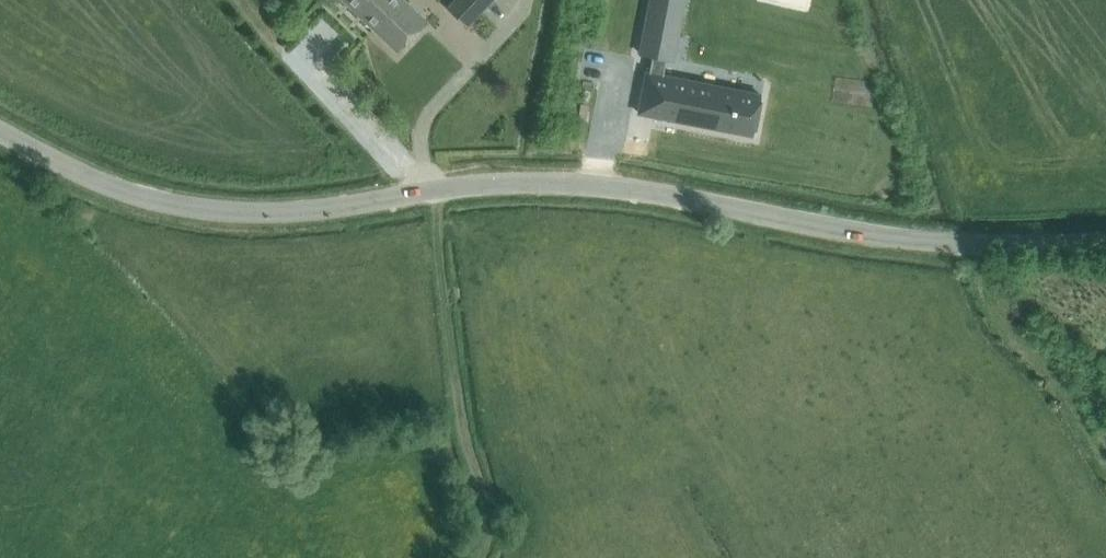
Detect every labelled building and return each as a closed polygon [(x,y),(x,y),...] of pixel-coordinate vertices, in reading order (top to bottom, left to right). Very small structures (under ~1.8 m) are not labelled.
[(397,50),(426,20),(405,0),(344,0),(397,50)] [(479,11),(476,14),(476,15),(477,15),(491,0),(467,0),(479,11)] [(638,114),(751,142),(761,102),(664,78),(668,61),(672,62),(687,0),(653,0),(640,54),(655,58),(650,75),(648,74),(638,114)]
